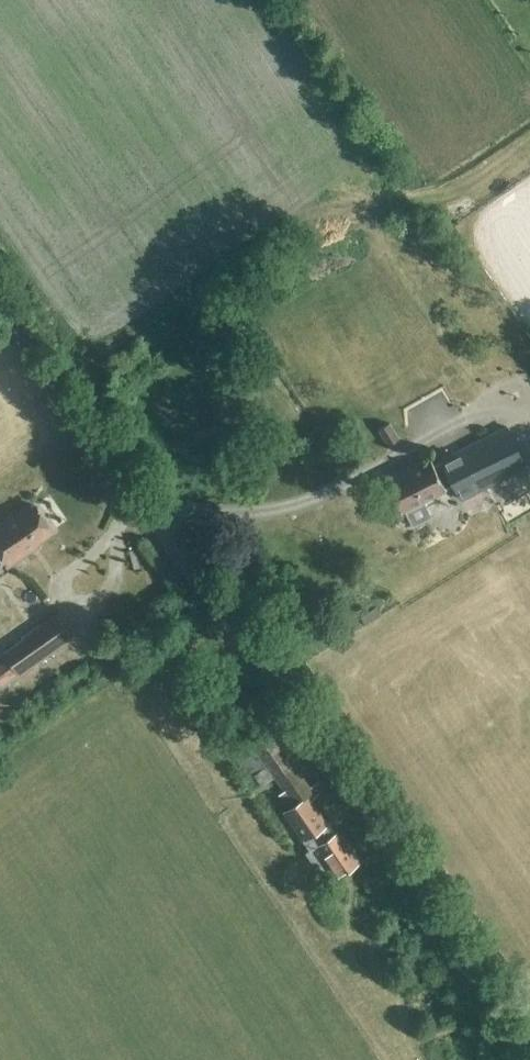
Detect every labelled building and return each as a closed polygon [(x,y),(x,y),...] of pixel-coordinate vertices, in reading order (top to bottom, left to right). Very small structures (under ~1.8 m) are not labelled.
[(498,207),(507,219),(529,202),(529,201),(521,189),(498,207)] [(446,439),(489,419),(470,380),(428,400),(446,439)] [(387,441),(398,435),(389,420),(379,427),(387,441)] [(462,499),(527,467),(506,427),(442,459),(443,461),(434,466),(429,456),(407,467),(409,471),(387,482),(401,512),(446,490),(445,488),(454,484),(462,499)] [(9,564),(31,549),(29,547),(53,530),(36,505),(14,520),(12,518),(0,527),(0,552),(9,564)] [(23,638),(3,652),(20,676),(73,638),(55,612),(22,636),(23,638)] [(20,676),(7,657),(0,662),(0,684),(3,688),(20,676)] [(262,757),(267,764),(286,790),(279,795),(288,807),(282,811),(308,850),(304,852),(327,885),(357,864),(336,833),(328,821),(320,827),(303,803),(322,790),(316,781),(308,786),(280,745),(262,757)] [(305,771),(315,758),(302,748),(292,760),(305,771)]
